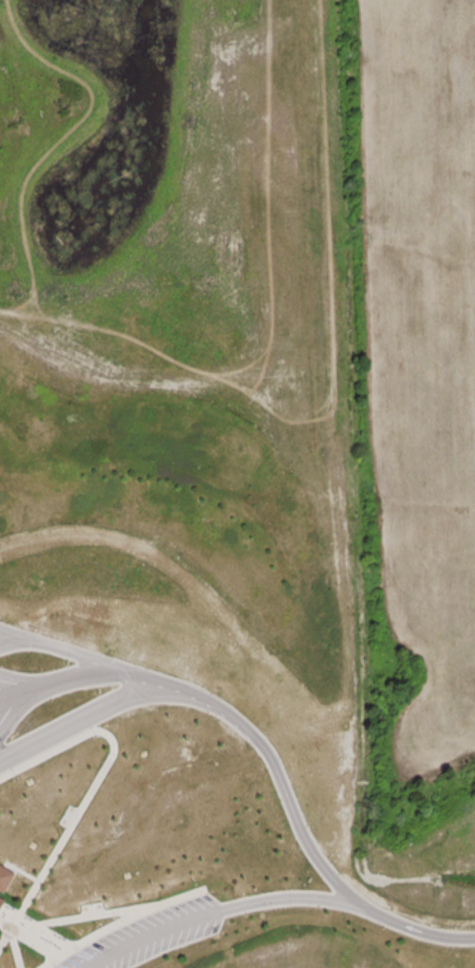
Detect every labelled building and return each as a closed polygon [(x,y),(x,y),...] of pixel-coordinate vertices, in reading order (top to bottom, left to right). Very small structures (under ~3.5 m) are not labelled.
[(5,885),(0,882),(0,856),(16,865),(5,885)]
